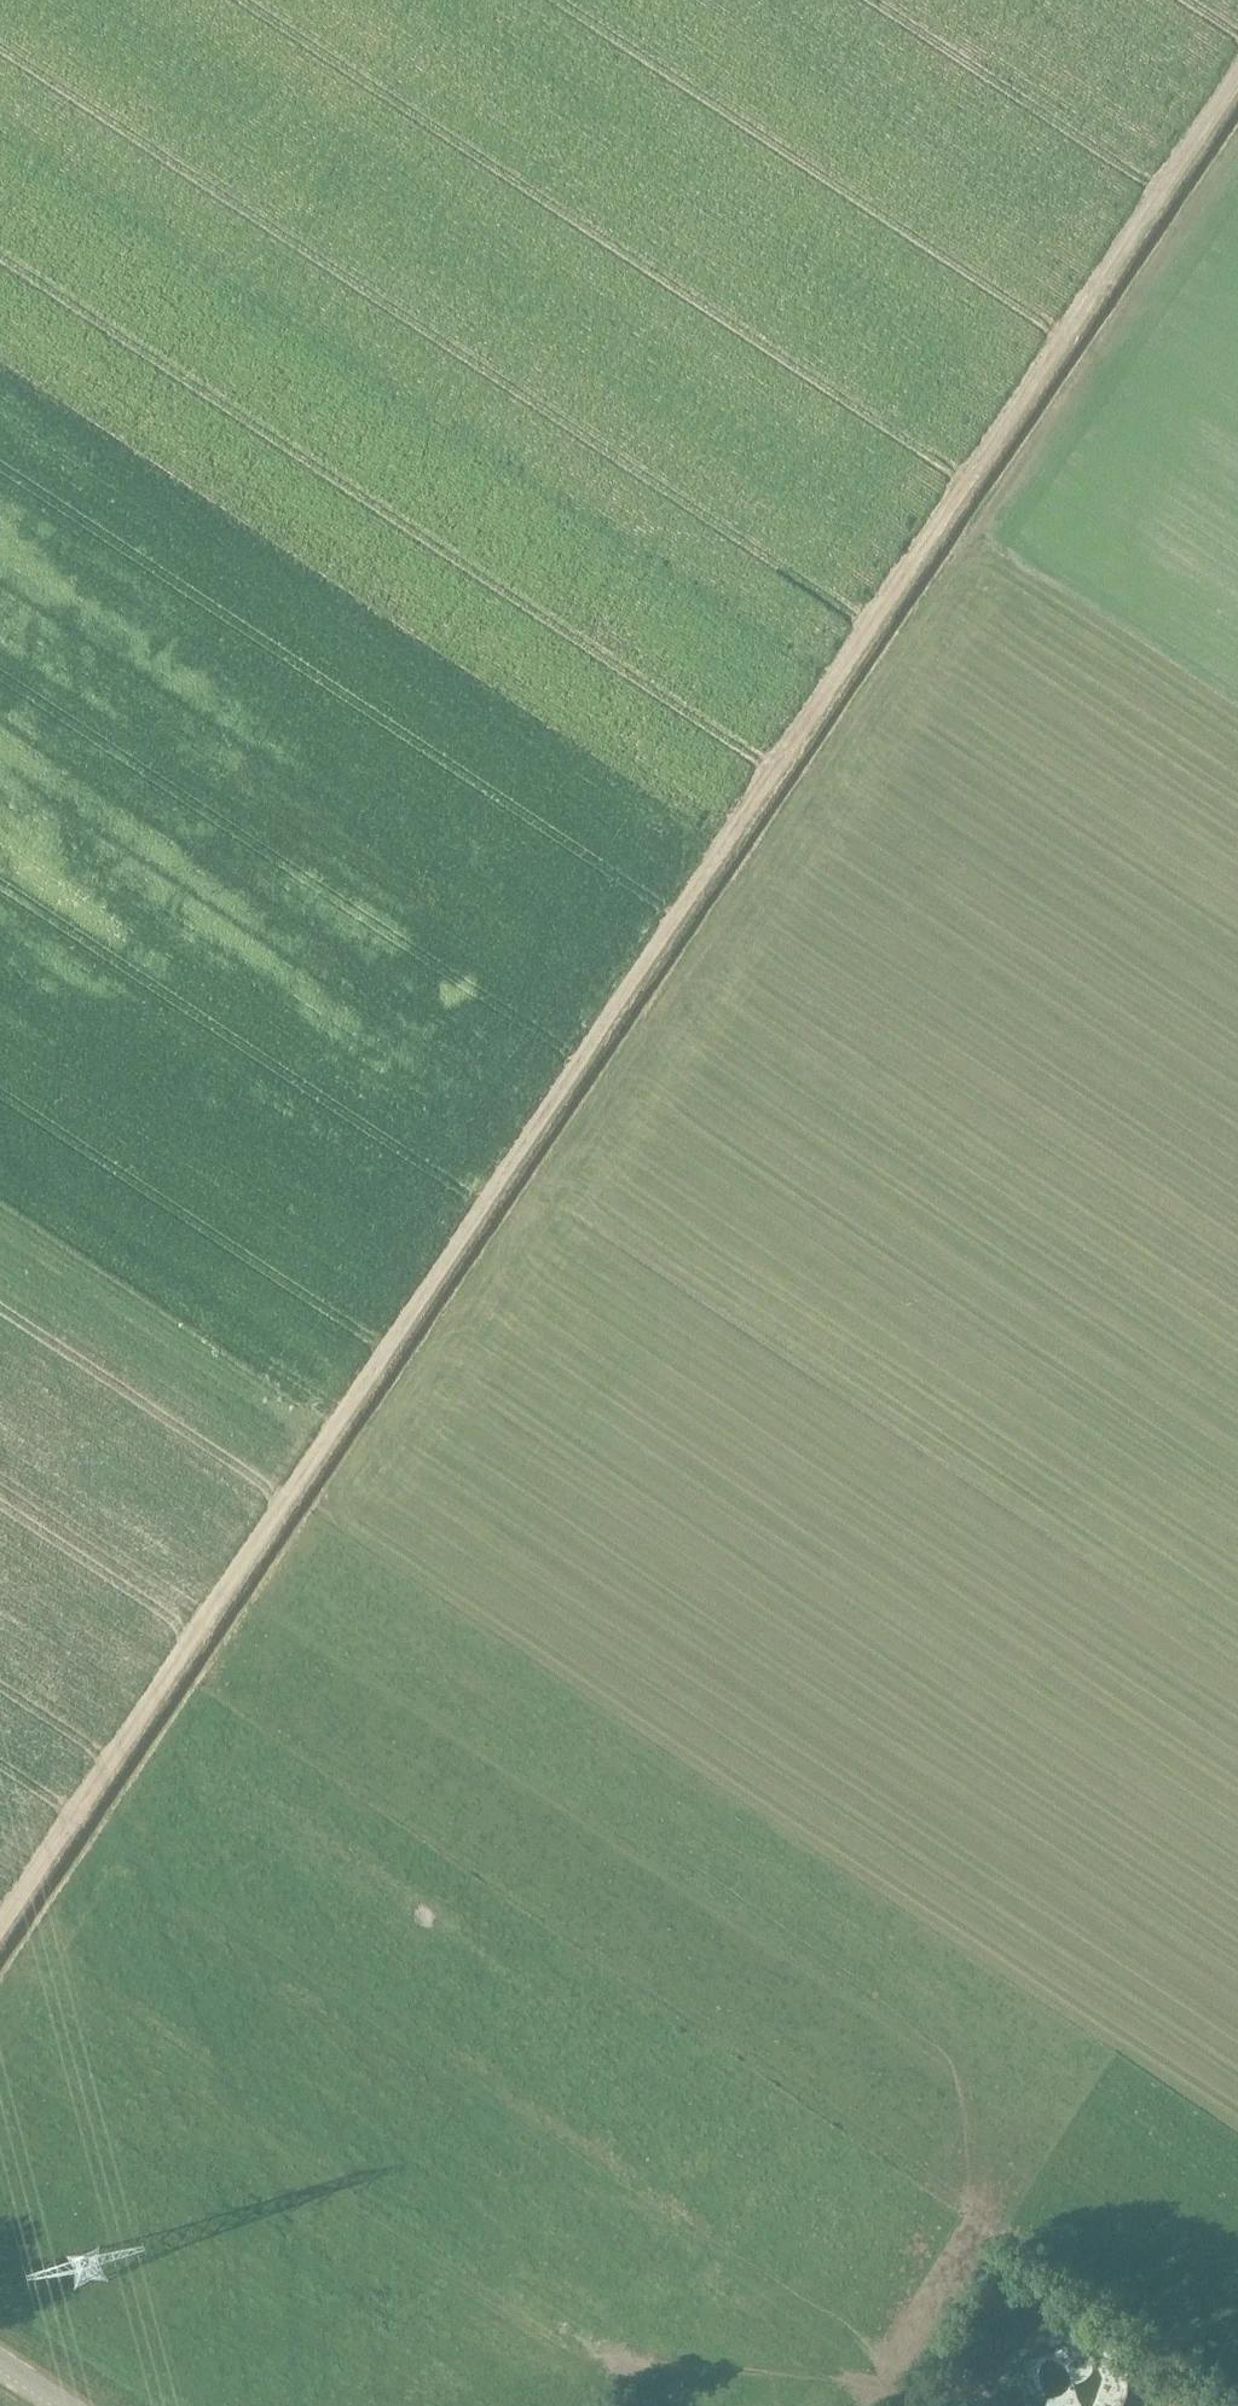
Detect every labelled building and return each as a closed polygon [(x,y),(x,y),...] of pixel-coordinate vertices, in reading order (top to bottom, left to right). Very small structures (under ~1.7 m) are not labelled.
[(1037,2341),(1025,2355),(1019,2373),(1018,2391),(1023,2405),(1125,2405),(1126,2404),(1130,2386),(1127,2367),(1119,2351),(1106,2338),(1089,2330),(1071,2328),(1053,2332),(1037,2341)]
